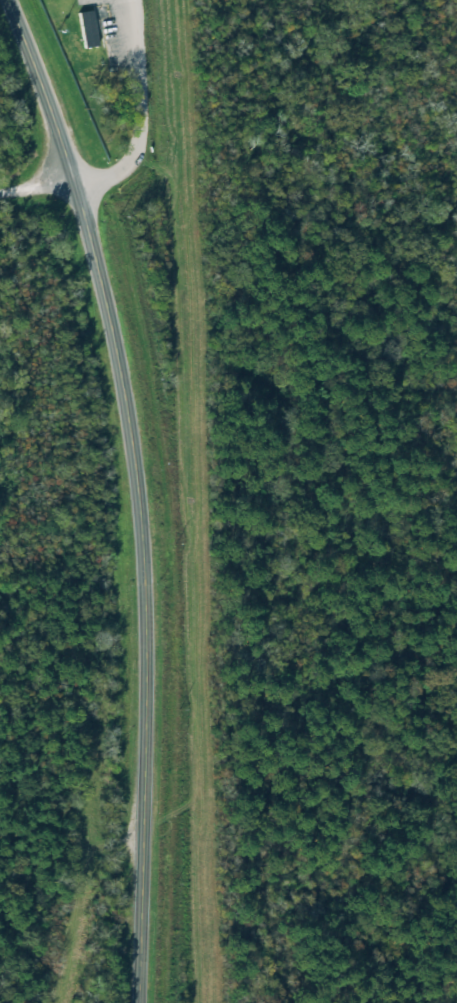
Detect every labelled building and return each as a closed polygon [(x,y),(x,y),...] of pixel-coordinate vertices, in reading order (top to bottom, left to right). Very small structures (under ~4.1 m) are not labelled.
[(78,12),(84,46),(98,44),(91,10),(78,12)]
